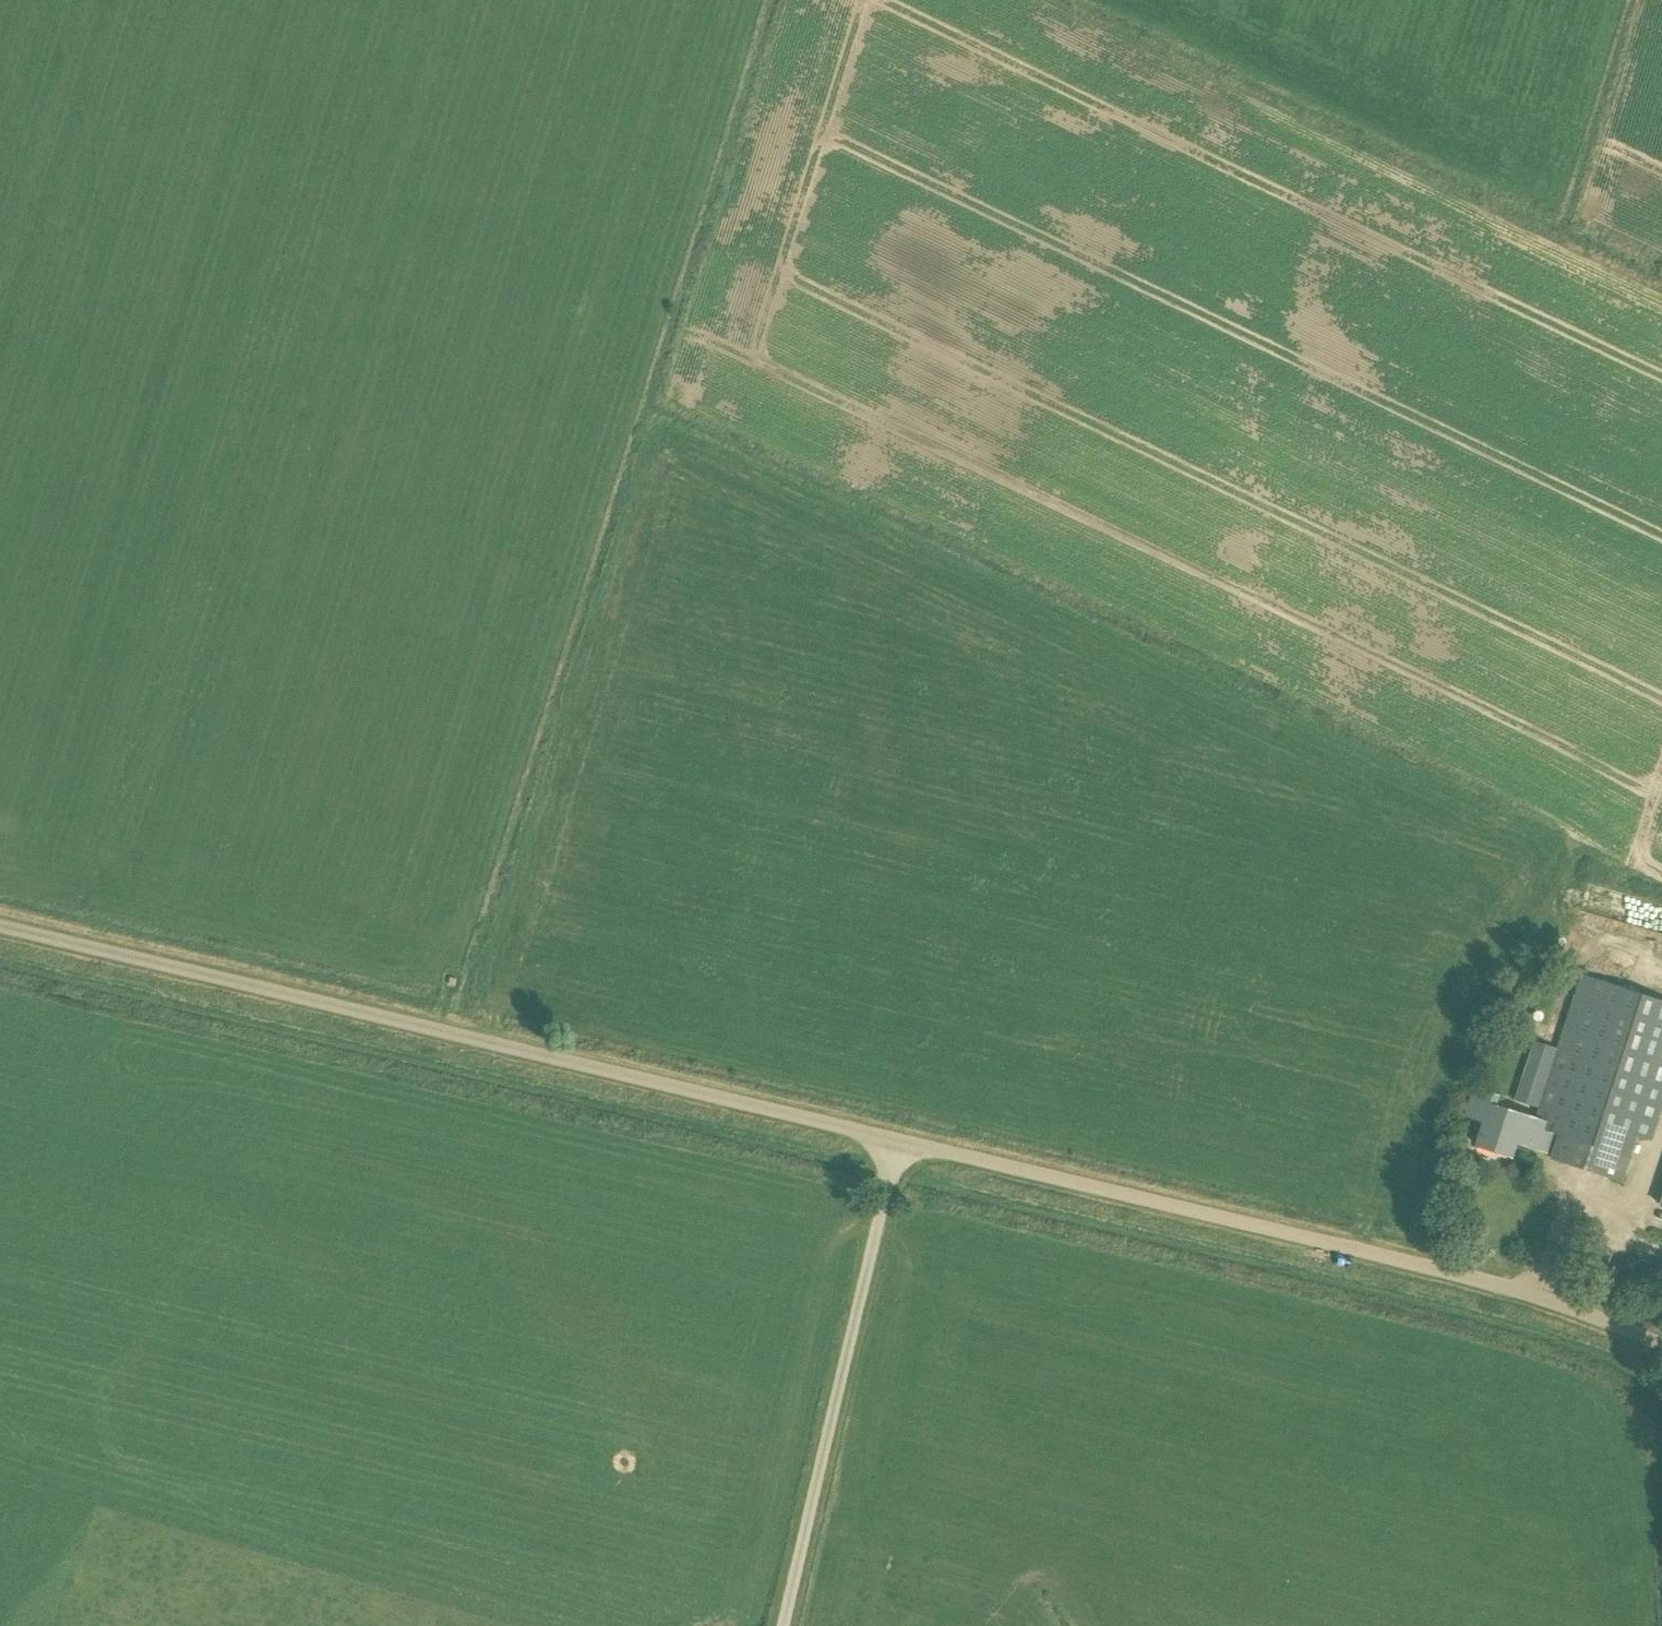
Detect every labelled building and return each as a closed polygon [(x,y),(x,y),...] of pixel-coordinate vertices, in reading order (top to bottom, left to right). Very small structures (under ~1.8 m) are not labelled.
[(1581,974),(1558,1048),(1533,1040),(1514,1100),(1539,1107),(1536,1118),(1494,1104),(1497,1095),(1475,1088),(1466,1116),(1484,1121),(1476,1145),(1510,1156),(1515,1141),(1552,1153),(1550,1158),(1621,1181),(1629,1157),(1631,1158),(1637,1135),(1649,1138),(1661,1104),(1661,1105),(1661,1000),(1581,974)] [(457,986),(459,979),(452,977),(450,984),(457,986)]
